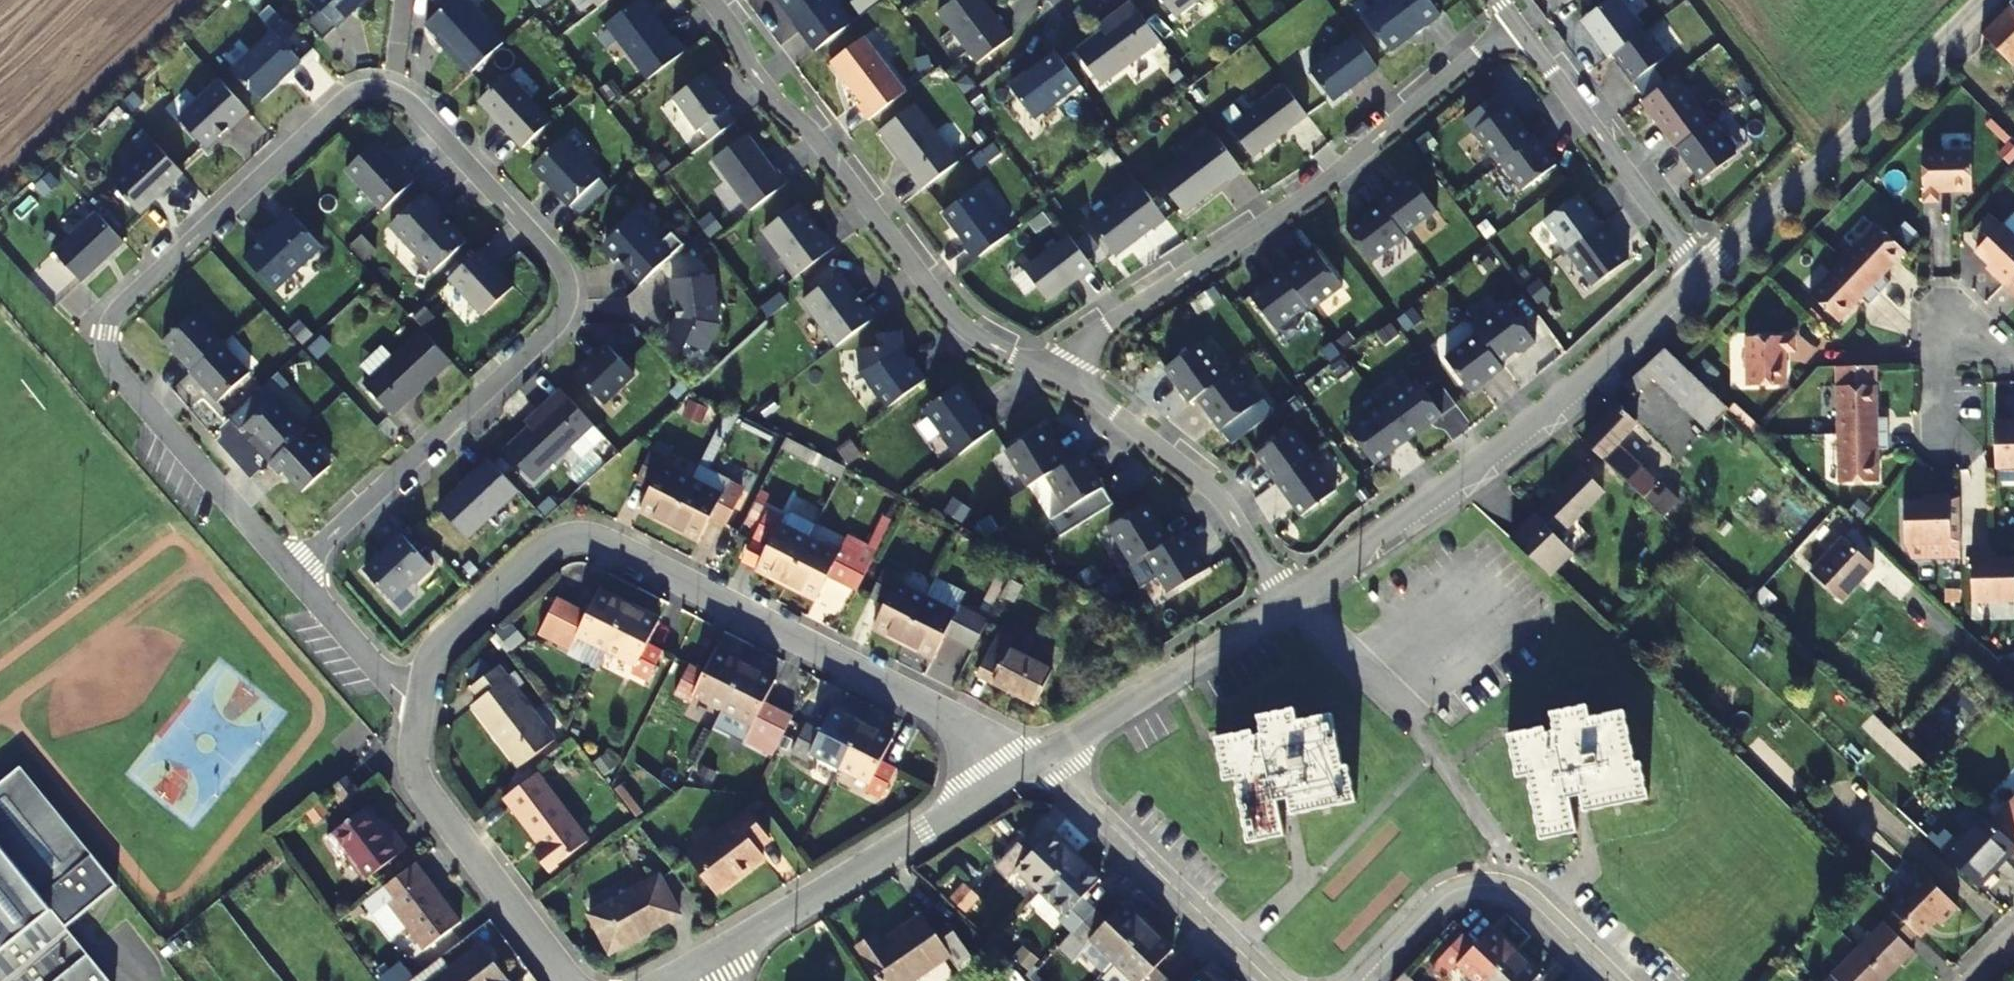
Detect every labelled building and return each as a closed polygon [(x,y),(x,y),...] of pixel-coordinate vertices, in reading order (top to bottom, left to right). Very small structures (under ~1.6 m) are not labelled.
[(365,0),(310,0),(335,27),(365,0)] [(442,9),(425,24),(471,73),(503,43),(463,0),(433,0),(442,9)] [(648,80),(685,51),(675,38),(671,41),(640,0),(638,0),(606,25),(648,80)] [(849,25),(830,0),(778,0),(795,21),(793,22),(815,51),(849,25)] [(938,12),(977,64),(1012,37),(983,0),(953,0),(938,12)] [(1176,18),(1200,0),(1162,0),(1176,18)] [(1280,0),(1253,0),(1261,13),(1280,0)] [(1364,17),(1391,52),(1407,39),(1406,38),(1424,24),(1426,27),(1441,15),(1429,0),(1385,0),(1364,17)] [(1643,32),(1619,0),(1609,0),(1581,21),(1609,57),(1640,34),(1643,32)] [(2013,65),(2013,1),(1983,32),(2013,65)] [(1101,86),(1161,42),(1131,2),(1117,12),(1121,17),(1075,51),(1101,86)] [(1658,82),(1649,70),(1668,56),(1647,29),(1643,32),(1640,34),(1613,55),(1642,94),(1658,82)] [(277,82),(301,61),(273,31),(231,70),(260,102),(279,84),(277,82)] [(1378,68),(1354,36),(1309,70),(1333,102),(1378,68)] [(869,121),(906,92),(864,37),(831,63),(862,104),(858,107),(869,121)] [(1079,84),(1053,48),(1036,62),(1038,65),(1027,73),(1010,86),(1034,118),(1079,84)] [(1027,73),(1038,65),(1036,62),(1025,70),(1027,73)] [(523,148),(551,122),(507,74),(479,100),(523,148)] [(701,129),(710,141),(735,123),(726,111),(730,107),(705,75),(672,98),(697,132),(701,129)] [(1708,125),(1711,122),(1676,76),(1641,102),(1676,148),(1708,125)] [(249,112),(219,80),(178,119),(206,149),(228,128),(230,131),(249,112)] [(1308,116),(1284,85),(1229,127),(1253,158),(1308,116)] [(1501,164),(1533,140),(1498,93),(1464,119),(1498,166),(1501,164)] [(953,167),(959,162),(915,104),(880,131),(913,176),(911,177),(921,191),(953,167)] [(1708,125),(1676,148),(1701,181),(1736,155),(1712,122),(1708,125)] [(747,134),(712,159),(751,211),(787,184),(777,170),(775,172),(747,134)] [(1243,172),(1214,134),(1156,177),(1184,214),(1228,180),(1229,182),(1243,172)] [(1556,165),(1536,138),(1533,140),(1501,164),(1522,191),(1556,165)] [(562,139),(531,167),(544,182),(547,179),(560,193),(558,195),(569,206),(599,179),(562,139)] [(382,211),(414,182),(376,141),(345,170),(382,211)] [(183,173),(153,142),(110,182),(140,213),(183,173)] [(1970,150),(1922,152),(1923,203),(1939,202),(1939,192),(1972,191),(1970,150)] [(1380,203),(1404,235),(1437,211),(1411,177),(1379,201),(1380,203)] [(1166,219),(1140,185),(1090,223),(1115,256),(1131,244),(1130,242),(1139,236),(1139,237),(1151,228),(1152,229),(1166,219)] [(1008,235),(1009,234),(974,190),(943,214),(967,245),(965,247),(975,260),(1008,235)] [(436,206),(424,193),(389,226),(433,272),(466,242),(435,208),(436,206)] [(1544,221),(1566,251),(1601,225),(1579,195),(1544,221)] [(1372,263),(1406,237),(1404,235),(1380,203),(1346,229),(1372,263)] [(780,260),(794,278),(835,247),(823,232),(819,235),(800,209),(793,208),(764,230),(784,257),(780,260)] [(322,247),(289,211),(276,224),(278,227),(264,240),(263,239),(244,258),(274,290),(322,247)] [(96,213),(54,252),(81,282),(124,242),(96,213)] [(640,285),(684,244),(673,232),(662,243),(639,218),(632,218),(605,242),(605,248),(617,261),(619,259),(628,269),(627,271),(640,285)] [(1905,252),(1876,224),(1842,259),(1879,294),(1890,283),(1883,276),(1905,252)] [(2000,224),(1975,251),(1996,271),(1992,275),(2004,285),(2013,275),(2013,237),(2000,224)] [(1601,225),(1566,251),(1593,287),(1628,260),(1601,225)] [(1095,269),(1069,235),(1024,269),(1049,301),(1079,277),(1081,280),(1095,269)] [(491,263),(493,261),(481,248),(449,278),(483,315),(513,287),(491,263)] [(1307,306),(1310,310),(1342,286),(1317,252),(1297,266),(1295,262),(1282,272),(1307,306)] [(1879,294),(1842,259),(1809,294),(1838,322),(1861,298),(1868,305),(1879,294)] [(1250,295),(1276,329),(1307,306),(1282,272),(1250,295)] [(802,301),(836,347),(872,320),(861,305),(859,307),(851,297),(853,295),(838,274),(802,301)] [(675,302),(677,317),(667,340),(686,349),(688,344),(706,352),(718,324),(713,275),(670,280),(673,302),(675,302)] [(2004,285),(2013,295),(2013,275),(2004,285)] [(1507,304),(1474,329),(1478,334),(1500,364),(1520,349),(1522,353),(1536,343),(1507,304)] [(222,343),(222,342),(194,312),(162,342),(190,372),(222,343)] [(393,415),(451,362),(421,329),(363,384),(393,415)] [(888,409),(925,380),(912,362),(910,364),(903,355),(900,332),(879,334),(880,347),(858,350),(861,372),(888,409)] [(1500,364),(1478,334),(1445,358),(1472,393),(1504,369),(1500,364)] [(1796,352),(1795,336),(1745,337),(1746,386),(1787,385),(1786,352),(1796,352)] [(190,372),(189,373),(217,403),(250,373),(222,343),(190,372)] [(1197,398),(1224,378),(1198,343),(1164,369),(1190,403),(1197,398)] [(1664,348),(1661,344),(1647,357),(1710,417),(1722,403),(1664,348)] [(574,372),(603,404),(634,374),(607,345),(591,360),(590,358),(574,372)] [(1255,405),(1231,372),(1224,378),(1197,398),(1221,430),(1255,405)] [(1381,405),(1407,440),(1442,415),(1415,380),(1381,405)] [(954,451),(958,456),(995,428),(985,414),(982,417),(958,384),(928,406),(927,414),(944,437),(943,440),(952,450),(954,451)] [(1877,418),(1876,385),(1836,386),(1837,435),(1887,433),(1887,418),(1877,418)] [(504,450),(534,483),(572,447),(585,435),(595,426),(560,389),(548,401),(552,405),(504,450)] [(258,450),(269,463),(300,434),(306,429),(276,397),(244,426),(262,446),(258,450)] [(707,409),(689,400),(683,413),(701,422),(707,409)] [(1584,439),(1643,495),(1656,481),(1625,449),(1642,431),(1631,421),(1632,419),(1615,403),(1584,439)] [(1407,440),(1381,405),(1348,429),(1374,465),(1407,440)] [(1994,419),(1995,467),(2013,466),(2013,424),(2010,424),(2010,419),(1994,419)] [(1005,451),(1028,487),(1046,476),(1064,465),(1042,428),(1005,451)] [(1255,455),(1277,484),(1311,458),(1291,429),(1255,455)] [(1888,449),(1887,433),(1837,435),(1838,483),(1879,482),(1878,449),(1888,449)] [(330,466),(300,434),(269,463),(280,475),(284,473),(302,492),(330,466)] [(585,435),(572,447),(582,459),(595,446),(585,435)] [(676,522),(700,474),(672,460),(678,448),(664,440),(644,478),(658,487),(647,508),(676,522)] [(784,452),(813,466),(818,454),(790,441),(784,452)] [(813,466),(846,482),(852,472),(818,454),(813,466)] [(1064,465),(1046,476),(1067,510),(1103,487),(1082,454),(1064,465)] [(1277,484),(1276,484),(1301,517),(1336,490),(1311,458),(1277,484)] [(519,491),(490,460),(439,507),(467,539),(519,491)] [(700,474),(676,522),(707,537),(718,516),(731,524),(752,484),(739,477),(738,479),(706,461),(700,474)] [(1580,468),(1559,489),(1535,511),(1510,537),(1550,574),(1573,550),(1558,534),(1582,511),(1603,491),(1580,468)] [(1951,541),(1950,495),(1933,496),(1933,501),(1904,502),(1904,542),(1905,542),(1912,557),(1961,557),(1961,540),(1951,541)] [(793,583),(818,536),(790,521),(797,509),(782,501),(763,539),(776,547),(765,568),(793,583)] [(1108,527),(1131,564),(1145,556),(1169,541),(1146,504),(1108,527)] [(430,543),(413,525),(402,535),(419,553),(430,543)] [(390,547),(364,571),(392,600),(413,580),(415,583),(432,566),(419,553),(402,535),(401,533),(388,545),(390,547)] [(1131,564),(1129,566),(1142,588),(1158,577),(1168,594),(1205,571),(1182,533),(1169,541),(1145,556),(1131,564)] [(793,583),(824,598),(834,577),(848,585),(863,593),(885,552),(870,543),(855,535),(846,552),(818,536),(793,583)] [(1807,571),(1836,599),(1870,564),(1840,535),(1807,571)] [(1972,555),(1972,602),(2013,602),(2013,560),(1988,560),(1988,555),(1972,555)] [(910,643),(934,598),(908,584),(916,568),(902,561),(881,601),(895,608),(884,629),(910,643)] [(967,615),(971,607),(979,589),(947,572),(934,598),(967,615)] [(571,651),(578,637),(608,652),(631,608),(602,593),(594,610),(580,604),(559,644),(571,651)] [(975,649),(991,618),(971,607),(967,615),(934,598),(910,643),(943,660),(954,638),(975,649)] [(638,667),(631,682),(646,689),(667,647),(652,640),(661,623),(631,608),(608,652),(638,667)] [(1022,636),(1007,629),(982,674),(1039,705),(1057,673),(1016,650),(1022,636)] [(725,710),(749,666),(721,653),(713,670),(698,663),(678,704),(691,712),(699,697),(725,710)] [(468,705),(514,766),(552,738),(499,663),(468,686),(477,697),(468,705)] [(745,739),(761,747),(766,737),(782,745),(799,715),(770,700),(779,681),(749,666),(725,710),(716,727),(744,742),(745,739)] [(1581,808),(1646,794),(1638,758),(1632,760),(1621,708),(1587,715),(1584,703),(1548,711),(1552,729),(1542,731),(1541,724),(1505,732),(1515,775),(1526,772),(1528,780),(1525,781),(1539,836),(1575,828),(1569,801),(1579,799),(1581,808)] [(1345,763),(1339,764),(1328,712),(1293,719),(1291,706),(1254,714),(1258,733),(1248,736),(1246,729),(1210,737),(1220,781),(1233,779),(1235,787),(1233,788),(1245,844),(1282,835),(1275,807),(1286,804),(1289,815),(1353,801),(1345,763)] [(843,770),(866,726),(840,712),(829,731),(816,722),(795,763),(808,771),(816,756),(843,770)] [(868,801),(880,807),(902,768),(889,761),(898,743),(866,726),(843,770),(875,787),(868,801)] [(766,737),(761,747),(777,756),(782,745),(766,737)] [(536,767),(500,794),(537,842),(528,850),(542,868),(587,836),(536,767)] [(58,929),(110,889),(85,858),(17,768),(0,781),(0,980),(98,980),(58,929)] [(1897,811),(1909,821),(1946,783),(1935,773),(1897,811)] [(1989,823),(2013,847),(2013,797),(1989,823)] [(389,832),(367,803),(329,832),(343,849),(346,847),(369,877),(408,846),(394,827),(389,832)] [(768,842),(747,815),(690,857),(716,894),(763,861),(756,852),(768,842)] [(1982,817),(1957,841),(1946,831),(1938,839),(1934,836),(1929,841),(1978,887),(2013,851),(2013,847),(1989,823),(1982,817)] [(1067,842),(1055,830),(1038,849),(1025,836),(1003,859),(1016,872),(1021,867),(1045,890),(1078,855),(1067,844),(1067,842)] [(1077,931),(1100,907),(1087,895),(1104,877),(1092,866),(1089,866),(1078,855),(1045,890),(1069,913),(1064,919),(1077,931)] [(1905,876),(1910,881),(1893,899),(1898,903),(1922,925),(1925,929),(1941,912),(1945,916),(1964,898),(1923,858),(1905,876)] [(365,900),(375,914),(377,913),(391,901),(409,925),(427,948),(464,919),(417,859),(365,900)] [(674,914),(655,875),(585,913),(602,947),(630,932),(633,938),(674,914)] [(960,884),(949,899),(967,911),(978,896),(960,884)] [(1139,911),(1127,900),(1110,917),(1100,907),(1077,931),(1087,941),(1092,936),(1117,959),(1151,925),(1139,913),(1139,911)] [(391,901),(377,913),(395,937),(409,925),(391,901)] [(1887,914),(1862,942),(1889,969),(1903,954),(1907,956),(1918,944),(1911,937),(1922,925),(1898,903),(1887,914)] [(956,964),(973,952),(952,921),(936,931),(923,912),(882,939),(876,931),(859,942),(885,980),(906,980),(949,953),(956,964)] [(1171,976),(1159,964),(1176,946),(1164,934),(1161,934),(1151,925),(1117,959),(1140,980),(1166,980),(1171,976)] [(1490,927),(1472,946),(1458,933),(1436,957),(1450,969),(1454,964),(1472,980),(1483,980),(1512,952),(1501,942),(1502,939),(1490,927)] [(1889,969),(1862,942),(1836,969),(1825,980),(1826,980),(1878,980),(1889,969)] [(481,944),(433,980),(510,980),(481,944)] [(1538,973),(1525,961),(1523,963),(1512,952),(1483,980),(1531,980),(1538,973)] [(1202,971),(1191,980),(1213,980),(1202,971)] [(1394,980),(1411,980),(1402,973),(1394,980)]
